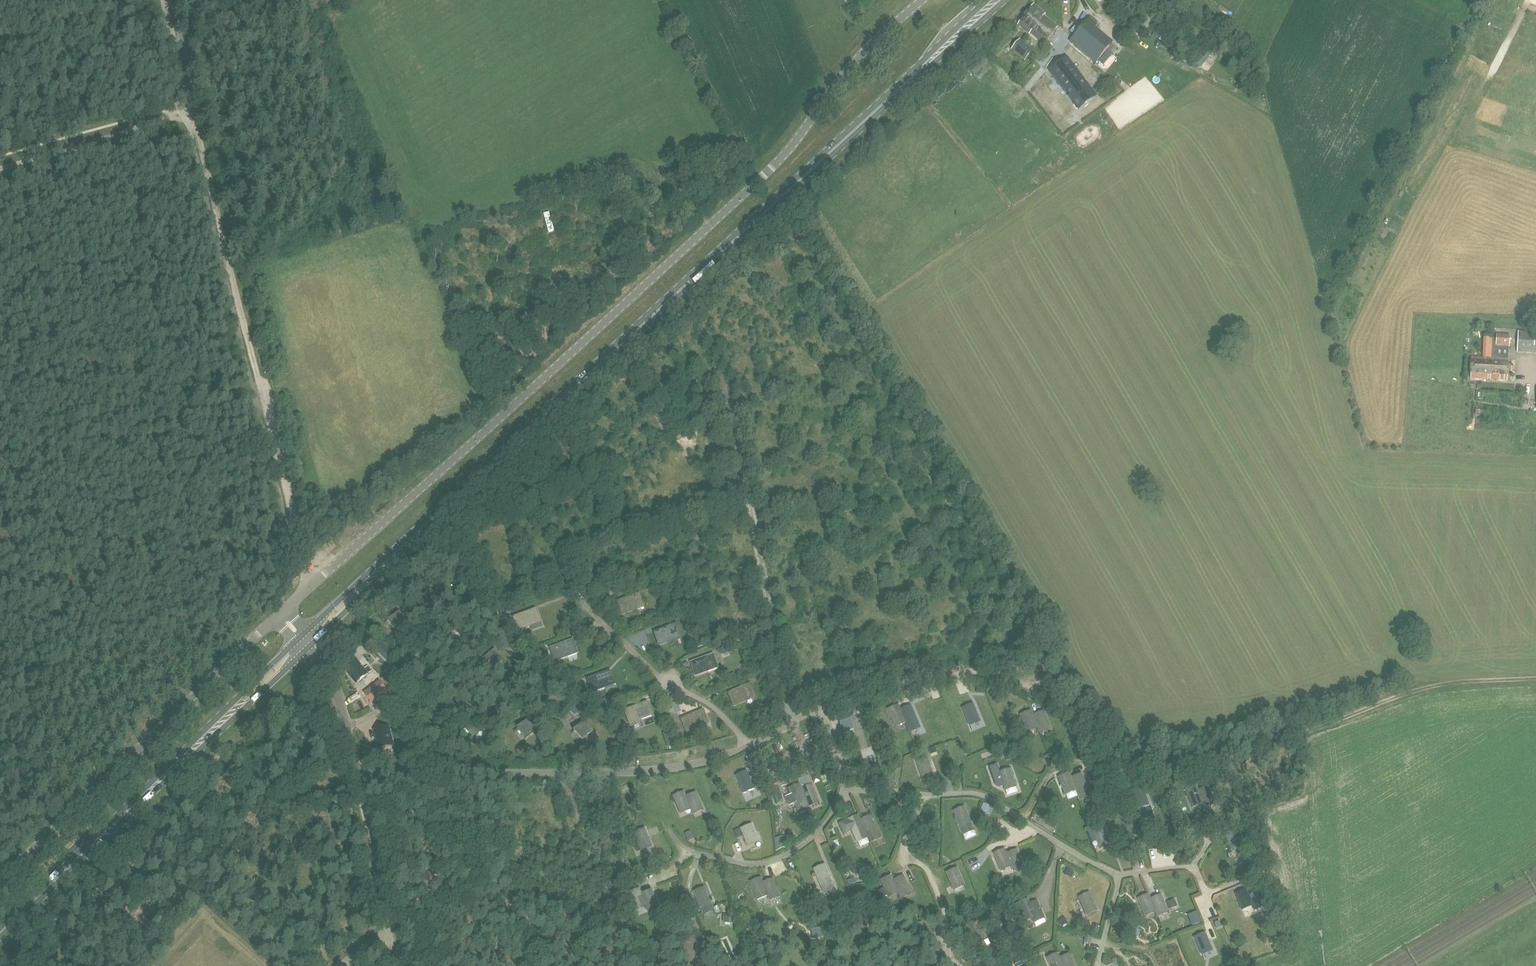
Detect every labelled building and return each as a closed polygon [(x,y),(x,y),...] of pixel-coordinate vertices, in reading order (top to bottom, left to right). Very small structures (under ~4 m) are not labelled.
[(1044,44),(1058,27),(1044,16),(1046,14),(1033,4),(1017,25),(1029,35),(1030,33),(1044,44)] [(1096,63),(1109,47),(1091,32),(1097,25),(1089,18),(1070,41),(1096,63)] [(1025,61),(1033,51),(1019,39),(1011,49),(1025,61)] [(1205,44),(1191,58),(1200,67),(1213,53),(1205,44)] [(1112,55),(1107,51),(1098,62),(1103,66),(1112,55)] [(1065,57),(1049,68),(1070,99),(1079,93),(1084,100),(1092,94),(1065,57)] [(1535,332),(1518,332),(1517,352),(1535,352),(1535,339),(1535,332)] [(1507,381),(1508,359),(1496,359),(1497,347),(1509,347),(1510,335),(1497,335),(1496,339),(1491,338),(1490,358),(1472,357),(1470,379),(1507,381)] [(1481,399),(1499,400),(1499,392),(1482,391),(1481,399)] [(430,609),(440,601),(431,590),(421,599),(430,609)] [(622,615),(645,606),(640,593),(617,601),(622,615)] [(518,630),(541,622),(536,609),(513,617),(518,630)] [(396,631),(407,623),(399,612),(388,621),(396,631)] [(659,645),(681,637),(676,623),(654,632),(659,645)] [(461,645),(467,633),(455,627),(449,640),(461,645)] [(369,647),(375,641),(369,635),(363,641),(369,647)] [(379,640),(373,646),(389,662),(395,656),(379,640)] [(555,661),(578,653),(573,640),(550,648),(555,661)] [(493,669),(503,661),(495,650),(484,658),(493,669)] [(696,676),(718,668),(713,654),(691,662),(696,676)] [(368,675),(372,672),(368,667),(364,670),(358,662),(348,670),(348,672),(357,684),(368,675)] [(588,693),(592,692),(592,693),(615,684),(610,671),(587,679),(590,686),(586,688),(588,693)] [(379,681),(364,693),(372,703),(387,691),(379,681)] [(734,706),(756,697),(750,684),(728,693),(734,706)] [(625,710),(629,723),(652,715),(647,702),(625,710)] [(437,721),(448,713),(440,703),(429,711),(437,721)] [(969,724),(979,719),(973,703),(962,708),(969,724)] [(894,725),(904,720),(900,709),(898,704),(888,709),(894,725)] [(866,705),(860,706),(866,725),(872,723),(866,705)] [(907,725),(917,721),(911,705),(900,709),(904,720),(907,725)] [(687,732),(709,723),(703,710),(681,719),(687,732)] [(848,710),(841,712),(846,731),(853,728),(848,710)] [(1033,715),(1031,710),(1020,714),(1027,730),(1037,726),(1033,715)] [(1033,715),(1037,726),(1039,731),(1050,727),(1043,711),(1033,715)] [(474,738),(484,730),(476,719),(465,728),(474,738)] [(526,739),(537,730),(529,720),(518,728),(526,739)] [(583,740),(593,731),(584,721),(574,731),(583,740)] [(1075,747),(1082,740),(1066,723),(1059,729),(1075,747)] [(388,727),(375,730),(380,749),(393,746),(388,727)] [(922,778),(933,774),(927,758),(916,762),(922,778)] [(1004,788),(1015,785),(1010,768),(999,772),(1004,788)] [(736,775),(743,791),(744,794),(755,789),(746,771),(736,775)] [(1071,778),(1071,777),(1069,772),(1058,777),(1065,793),(1075,789),(1071,778)] [(1075,789),(1077,794),(1079,798),(1089,794),(1081,773),(1071,777),(1071,778),(1075,789)] [(807,805),(802,789),(799,784),(789,788),(792,795),(786,797),(789,805),(795,803),(797,809),(808,805),(807,805)] [(807,805),(818,800),(812,784),(802,789),(807,805)] [(1198,790),(1196,785),(1185,789),(1191,805),(1202,801),(1198,790)] [(773,794),(780,791),(778,786),(771,789),(773,794)] [(1137,807),(1148,803),(1142,786),(1131,790),(1137,807)] [(1208,786),(1198,790),(1202,801),(1204,806),(1214,802),(1208,786)] [(690,807),(686,796),(684,791),(673,796),(680,812),(690,807)] [(686,796),(690,807),(692,812),(703,808),(696,792),(686,796)] [(816,815),(826,810),(821,802),(812,807),(816,815)] [(904,805),(901,802),(895,810),(898,813),(904,805)] [(973,829),(971,822),(964,806),(954,811),(963,833),(973,829)] [(866,836),(860,820),(858,815),(839,823),(844,834),(852,831),(856,841),(866,836)] [(879,837),(877,832),(870,816),(860,820),(866,836),(868,841),(879,837)] [(748,844),(758,840),(752,824),(741,828),(748,844)] [(1099,846),(1110,842),(1104,826),(1093,830),(1099,846)] [(640,848),(651,844),(645,828),(634,832),(640,848)] [(976,829),(966,834),(969,841),(980,836),(976,829)] [(1231,850),(1242,846),(1236,830),(1225,834),(1231,850)] [(838,849),(843,846),(839,839),(834,841),(838,849)] [(41,845),(28,859),(35,865),(48,851),(41,845)] [(1010,865),(1006,853),(1004,848),(994,853),(1000,869),(1010,865)] [(1017,849),(1006,853),(1010,865),(1012,870),(1023,865),(1017,849)] [(814,868),(820,884),(823,891),(834,887),(825,864),(814,868)] [(946,872),(949,879),(953,888),(964,884),(957,868),(946,872)] [(879,890),(882,898),(898,891),(893,880),(891,875),(881,880),(884,888),(879,890)] [(898,891),(900,896),(911,891),(904,875),(893,880),(898,891)] [(767,893),(763,882),(761,877),(750,882),(757,898),(767,893)] [(763,882),(767,893),(769,898),(780,894),(773,878),(763,882)] [(694,891),(700,907),(702,912),(713,908),(704,887),(694,891)] [(645,904),(641,893),(639,888),(628,892),(635,908),(645,904)] [(641,893),(645,904),(647,909),(658,905),(652,889),(641,893)] [(1254,910),(1265,906),(1258,890),(1248,894),(1246,889),(1235,894),(1242,910),(1252,905),(1254,910)] [(1086,912),(1096,908),(1089,892),(1079,897),(1086,912)] [(1155,910),(1151,899),(1148,894),(1138,898),(1145,914),(1155,910)] [(1161,894),(1151,899),(1155,910),(1157,915),(1168,910),(1161,894)] [(1024,920),(1031,917),(1033,921),(1044,916),(1037,900),(1030,904),(1028,899),(1017,904),(1024,920)] [(1198,911),(1190,915),(1195,925),(1203,921),(1198,911)] [(1047,917),(1036,921),(1039,927),(1049,923),(1047,917)] [(1201,953),(1212,948),(1205,932),(1194,937),(1201,953)] [(1059,958),(1057,953),(1047,957),(1050,965),(1063,965),(1059,958)] [(1059,958),(1063,965),(1075,965),(1070,953),(1059,958)]
